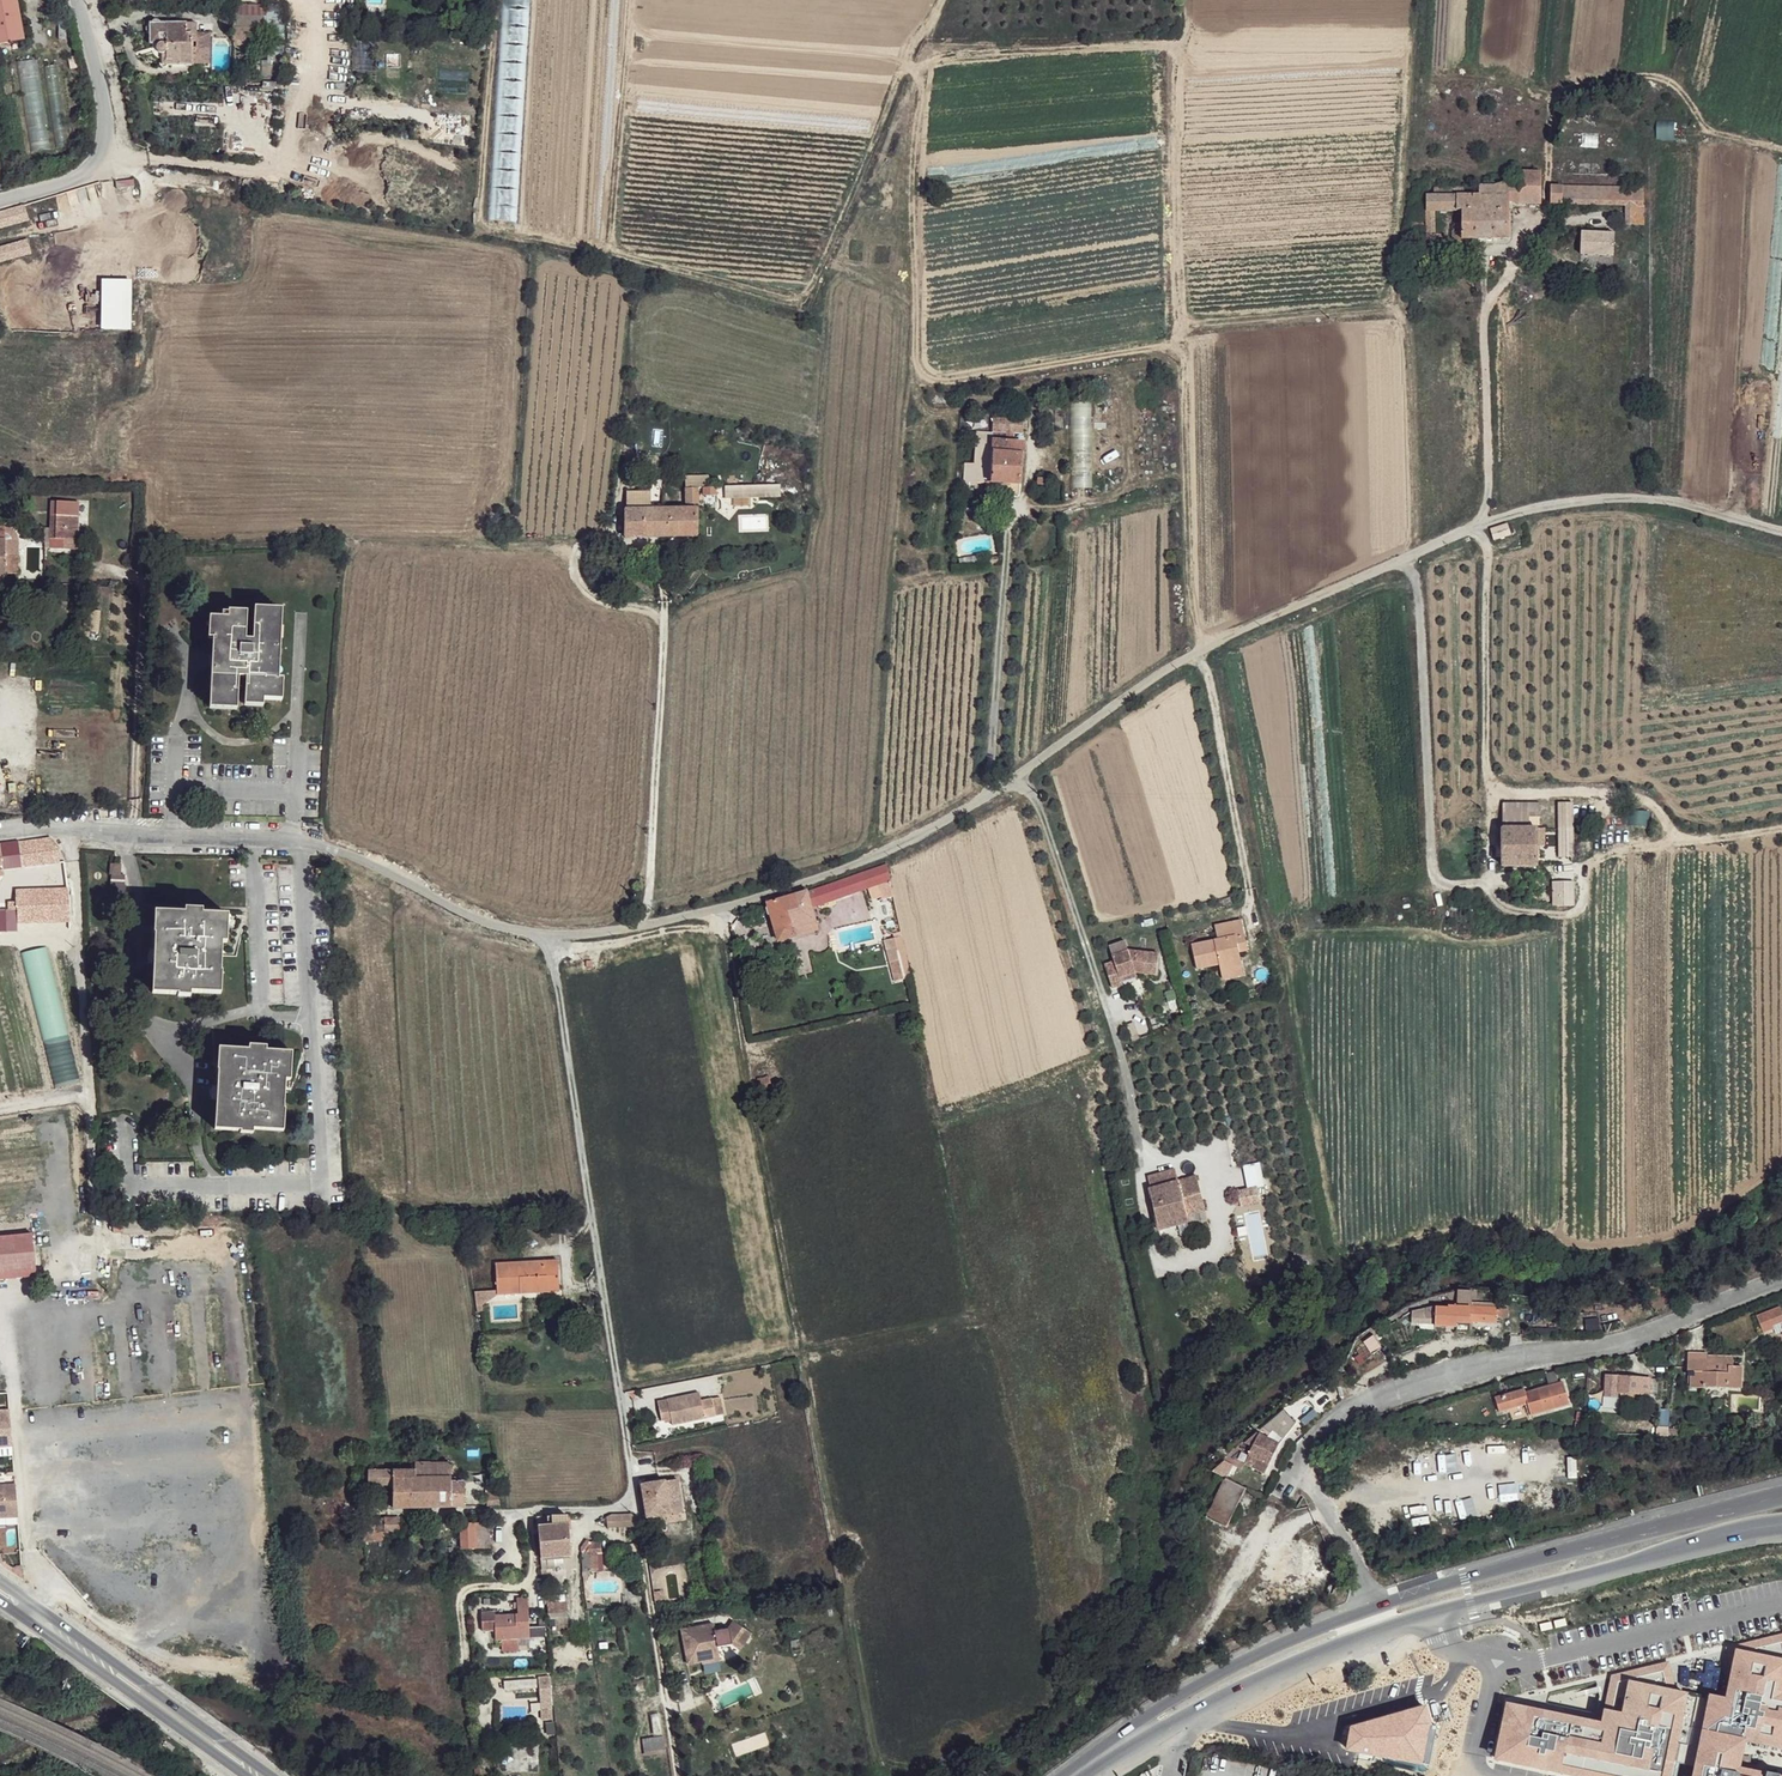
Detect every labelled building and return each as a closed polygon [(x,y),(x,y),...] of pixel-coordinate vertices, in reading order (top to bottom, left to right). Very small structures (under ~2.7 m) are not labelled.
[(23,40),(16,0),(0,0),(0,44),(23,40)] [(270,16),(239,14),(238,38),(269,38),(270,16)] [(201,22),(159,21),(160,42),(166,42),(164,45),(165,49),(168,51),(174,53),(175,59),(186,60),(186,65),(203,66),(202,36),(201,22)] [(218,36),(202,36),(203,66),(217,66),(218,36)] [(174,53),(168,51),(169,65),(186,65),(186,60),(175,59),(174,53)] [(38,59),(20,61),(27,147),(46,145),(38,59)] [(1657,122),(1656,138),(1673,139),(1674,122),(1657,122)] [(1436,196),(1427,195),(1426,241),(1462,242),(1463,236),(1506,236),(1507,204),(1539,204),(1541,173),(1521,171),(1520,184),(1508,182),(1495,186),(1479,186),(1480,197),(1464,195),(1436,196)] [(1643,188),(1551,186),(1550,204),(1624,207),(1624,222),(1642,223),(1643,188)] [(0,211),(0,224),(24,217),(22,206),(0,211)] [(25,221),(18,223),(18,237),(27,234),(27,221),(25,221)] [(1609,232),(1579,230),(1577,253),(1610,253),(1609,232)] [(0,245),(0,256),(26,248),(26,237),(0,245)] [(132,279),(101,279),(100,330),(130,330),(132,279)] [(1019,418),(994,417),(993,430),(1022,431),(1023,419),(1019,418)] [(993,433),(977,432),(975,469),(966,470),(964,484),(976,486),(977,482),(990,482),(992,441),(993,433)] [(1021,443),(992,441),(990,482),(1019,484),(1021,443)] [(719,487),(716,488),(716,494),(716,498),(777,497),(777,486),(756,487),(719,487)] [(697,488),(686,488),(686,504),(696,504),(697,488)] [(649,492),(625,493),(626,510),(649,509),(649,492)] [(626,510),(624,510),(625,539),(698,536),(696,508),(649,509),(626,510)] [(83,516),(61,515),(61,538),(83,538),(83,516)] [(729,522),(714,523),(715,535),(723,534),(723,529),(729,529),(729,522)] [(1507,523),(1491,529),(1494,540),(1511,534),(1507,523)] [(16,573),(16,541),(15,537),(14,533),(11,530),(8,529),(4,529),(4,527),(0,527),(0,573),(16,573)] [(248,615),(222,614),(222,618),(210,617),(210,639),(213,640),(211,706),(238,707),(241,678),(246,678),(245,704),(264,704),(265,700),(283,700),(284,678),(279,678),(282,612),(255,611),(254,640),(247,641),(248,615)] [(1572,802),(1536,803),(1536,816),(1562,816),(1573,817),(1572,802)] [(1536,803),(1503,803),(1503,829),(1530,829),(1530,818),(1530,816),(1536,816),(1536,803)] [(1573,817),(1562,816),(1561,855),(1573,855),(1573,817)] [(1530,829),(1503,829),(1503,865),(1536,866),(1536,829),(1530,829)] [(51,838),(19,843),(20,850),(23,851),(23,852),(58,848),(51,838)] [(0,845),(0,852),(1,864),(21,866),(21,863),(50,860),(55,889),(68,890),(64,862),(61,862),(58,848),(23,852),(23,851),(20,850),(19,843),(0,845)] [(123,862),(113,861),(112,870),(115,871),(113,880),(117,881),(116,890),(125,891),(126,883),(123,881),(124,873),(122,872),(123,862)] [(887,865),(807,891),(812,905),(869,887),(889,880),(887,865)] [(28,875),(22,875),(24,891),(30,891),(28,875)] [(1567,881),(1549,878),(1546,893),(1565,896),(1567,881)] [(889,880),(869,887),(873,903),(893,898),(889,880)] [(24,891),(14,891),(15,910),(15,923),(68,922),(68,890),(55,889),(54,906),(51,906),(50,900),(45,900),(45,891),(30,891),(24,891)] [(807,891),(769,903),(779,940),(818,928),(812,905),(807,891)] [(1565,896),(1546,893),(1546,902),(1560,904),(1564,905),(1565,896)] [(0,911),(0,931),(6,932),(15,932),(15,923),(15,910),(0,911)] [(184,916),(154,914),(151,936),(153,936),(149,994),(175,996),(175,999),(188,1000),(189,994),(218,997),(221,975),(218,974),(221,948),(227,949),(228,919),(201,917),(202,913),(184,912),(184,916)] [(1218,940),(1193,946),(1198,969),(1219,966),(1221,971),(1243,966),(1240,952),(1236,937),(1245,935),(1242,921),(1216,926),(1218,940)] [(1245,935),(1236,937),(1240,952),(1248,950),(1245,935)] [(1108,943),(1111,952),(1113,958),(1104,961),(1111,984),(1121,980),(1119,973),(1135,968),(1155,971),(1158,951),(1128,947),(1127,947),(1124,937),(1108,943)] [(897,939),(886,942),(888,950),(899,948),(897,939)] [(73,1081),(45,943),(22,948),(50,1086),(73,1081)] [(1243,966),(1221,971),(1224,979),(1244,975),(1243,966)] [(1135,968),(1119,973),(1121,980),(1137,975),(1135,968)] [(247,1050),(217,1049),(216,1072),(217,1073),(215,1131),(240,1131),(240,1134),(253,1134),(254,1130),(283,1131),(285,1109),(282,1109),(284,1081),(289,1081),(290,1053),(265,1051),(265,1047),(247,1047),(247,1050)] [(769,1077),(758,1079),(760,1091),(772,1089),(769,1077)] [(1181,1169),(1147,1178),(1149,1190),(1178,1182),(1184,1180),(1181,1169)] [(1184,1180),(1178,1182),(1187,1215),(1205,1211),(1196,1177),(1184,1180)] [(1178,1182),(1149,1190),(1159,1231),(1187,1222),(1187,1215),(1178,1182)] [(1258,1187),(1237,1190),(1240,1207),(1261,1204),(1258,1187)] [(571,1220),(548,1219),(549,1234),(572,1233),(571,1220)] [(147,1222),(112,1221),(112,1231),(147,1231),(147,1222)] [(1187,1222),(1159,1231),(1162,1242),(1191,1234),(1187,1222)] [(478,1231),(467,1232),(470,1255),(481,1254),(478,1231)] [(32,1234),(0,1237),(0,1273),(35,1269),(32,1234)] [(557,1261),(496,1263),(496,1294),(546,1292),(546,1287),(558,1286),(557,1261)] [(558,1286),(546,1287),(546,1298),(559,1298),(558,1286)] [(1415,1312),(1414,1319),(1436,1320),(1436,1326),(1457,1326),(1457,1322),(1471,1322),(1495,1322),(1497,1309),(1472,1308),(1472,1291),(1458,1290),(1459,1312),(1450,1312),(1450,1314),(1438,1313),(1438,1311),(1415,1312)] [(1781,1325),(1781,1311),(1780,1306),(1756,1316),(1763,1333),(1781,1325)] [(585,1314),(575,1314),(575,1327),(586,1327),(585,1314)] [(1457,1326),(1457,1331),(1471,1331),(1471,1322),(1457,1322),(1457,1326)] [(1367,1342),(1374,1354),(1384,1346),(1376,1336),(1367,1342)] [(1695,1373),(1694,1387),(1742,1387),(1743,1366),(1734,1366),(1735,1357),(1709,1357),(1709,1354),(1690,1354),(1689,1372),(1695,1373)] [(1607,1375),(1605,1398),(1618,1398),(1618,1393),(1650,1395),(1651,1379),(1616,1377),(1616,1375),(1607,1375)] [(1496,1400),(1500,1414),(1528,1405),(1532,1417),(1570,1404),(1562,1382),(1526,1394),(1524,1391),(1496,1400)] [(698,1390),(656,1397),(658,1408),(664,1407),(666,1415),(667,1422),(712,1413),(709,1396),(699,1397),(698,1390)] [(1274,1433),(1269,1438),(1281,1443),(1298,1423),(1285,1408),(1268,1424),(1274,1433)] [(1257,1443),(1251,1454),(1271,1463),(1281,1443),(1269,1438),(1262,1434),(1257,1443)] [(1253,1442),(1248,1453),(1251,1454),(1257,1443),(1253,1442)] [(1251,1454),(1247,1463),(1266,1473),(1271,1463),(1251,1454)] [(431,1464),(416,1464),(415,1472),(416,1484),(429,1483),(431,1464)] [(451,1464),(431,1464),(429,1483),(451,1483),(451,1464)] [(396,1471),(393,1472),(393,1485),(416,1484),(415,1472),(396,1471)] [(393,1472),(368,1472),(368,1484),(393,1485),(393,1472)] [(1228,1478),(1208,1516),(1228,1528),(1247,1488),(1228,1478)] [(677,1482),(643,1486),(647,1518),(682,1513),(677,1482)] [(416,1484),(393,1485),(393,1508),(430,1507),(429,1483),(416,1484)] [(451,1483),(429,1483),(430,1507),(451,1507),(451,1483)] [(464,1483),(451,1483),(451,1507),(464,1507),(464,1483)] [(368,1484),(360,1485),(360,1497),(368,1497),(368,1484)] [(498,1486),(486,1487),(487,1506),(500,1505),(498,1486)] [(0,1491),(0,1504),(16,1505),(15,1491),(0,1491)] [(633,1515),(612,1514),(605,1519),(606,1523),(608,1523),(608,1526),(635,1525),(633,1515)] [(568,1516),(537,1517),(538,1525),(569,1526),(568,1516)] [(400,1519),(362,1518),(362,1532),(383,1532),(400,1533),(400,1519)] [(489,1523),(461,1525),(462,1549),(490,1548),(489,1523)] [(569,1526),(538,1525),(540,1558),(555,1556),(571,1556),(569,1526)] [(599,1533),(592,1533),(580,1551),(587,1554),(595,1541),(599,1533)] [(604,1541),(595,1541),(587,1554),(605,1552),(604,1541)] [(854,1542),(843,1543),(845,1554),(857,1553),(854,1542)] [(555,1556),(540,1558),(541,1569),(554,1568),(555,1556)] [(515,1614),(495,1616),(495,1630),(501,1630),(502,1639),(530,1638),(526,1599),(517,1600),(517,1609),(515,1609),(515,1614)] [(566,1601),(547,1603),(549,1613),(567,1611),(566,1601)] [(494,1614),(480,1615),(481,1633),(495,1633),(495,1630),(495,1616),(494,1614)] [(713,1625),(686,1629),(688,1640),(690,1649),(685,1650),(688,1663),(701,1661),(700,1656),(697,1642),(716,1638),(717,1646),(730,1644),(739,1650),(750,1634),(732,1621),(727,1629),(714,1631),(713,1625)] [(1506,1769),(1546,1775),(1675,1775),(1677,1766),(1701,1770),(1700,1775),(1751,1775),(1740,1774),(1746,1742),(1781,1748),(1781,1670),(1764,1645),(1716,1680),(1734,1705),(1730,1710),(1705,1705),(1705,1708),(1669,1702),(1674,1673),(1620,1684),(1610,1731),(1515,1714),(1506,1769)] [(701,1661),(701,1664),(719,1660),(718,1653),(700,1656),(701,1661)] [(550,1679),(539,1679),(540,1692),(551,1691),(550,1679)] [(642,1739),(645,1755),(665,1751),(662,1736),(642,1739)]
